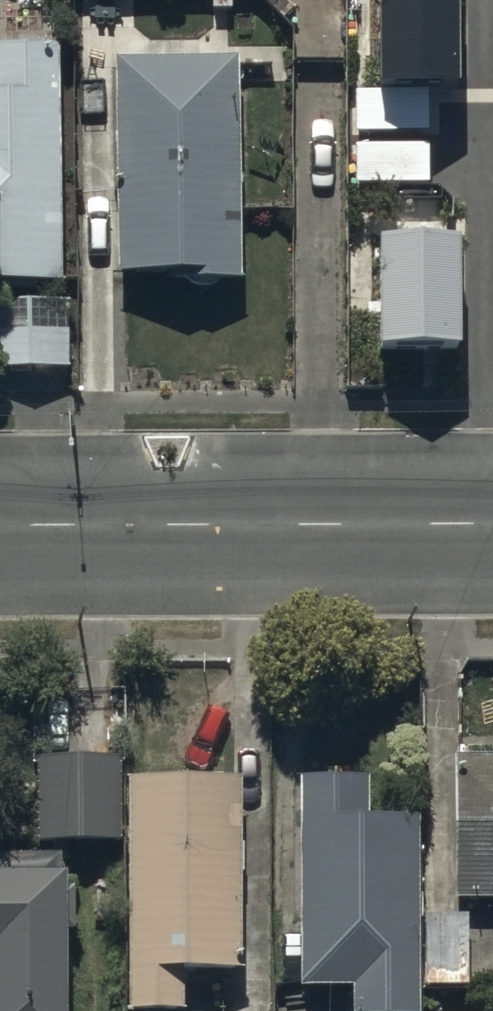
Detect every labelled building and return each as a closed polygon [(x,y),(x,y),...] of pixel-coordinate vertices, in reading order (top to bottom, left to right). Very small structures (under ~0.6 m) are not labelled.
[(383,82),(460,81),(460,0),(383,0),(383,82)] [(61,51),(0,53),(0,295),(62,295),(61,51)] [(121,280),(197,282),(197,292),(245,292),(245,274),(244,274),(240,64),(120,64),(121,280)] [(462,346),(462,231),(381,232),(381,346),(462,346)] [(64,378),(63,309),(0,309),(0,378),(64,378)] [(456,903),(492,903),(492,757),(457,757),(456,903)] [(422,769),(299,769),(298,996),(356,996),(356,1010),(421,1010),(422,769)] [(123,772),(45,772),(45,841),(123,841),(123,772)] [(131,789),(130,1010),(183,1010),(183,983),(241,983),(242,790),(131,789)] [(0,871),(0,1010),(68,1010),(69,871),(0,871)] [(474,920),(431,921),(432,992),(476,991),(474,920)]
